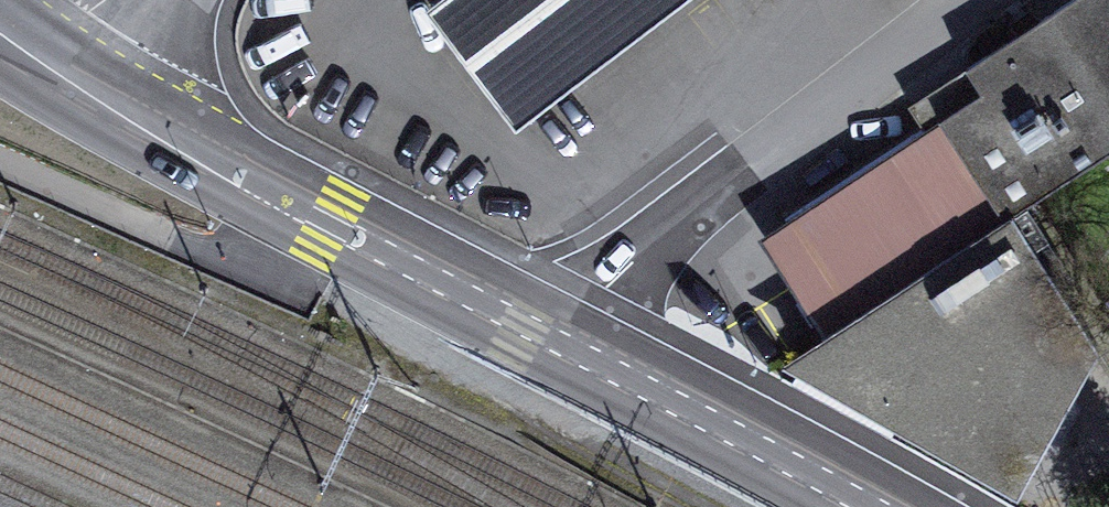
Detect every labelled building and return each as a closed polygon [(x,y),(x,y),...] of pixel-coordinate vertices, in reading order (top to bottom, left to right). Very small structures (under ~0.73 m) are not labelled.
[(429,3),(520,123),(684,0),(434,0),(429,3)] [(816,329),(1108,147),(1108,0),(1063,0),(964,60),(967,65),(908,102),(926,129),(762,232),(816,329)] [(1012,222),(783,370),(1017,502),(1099,359),(1012,222)]
